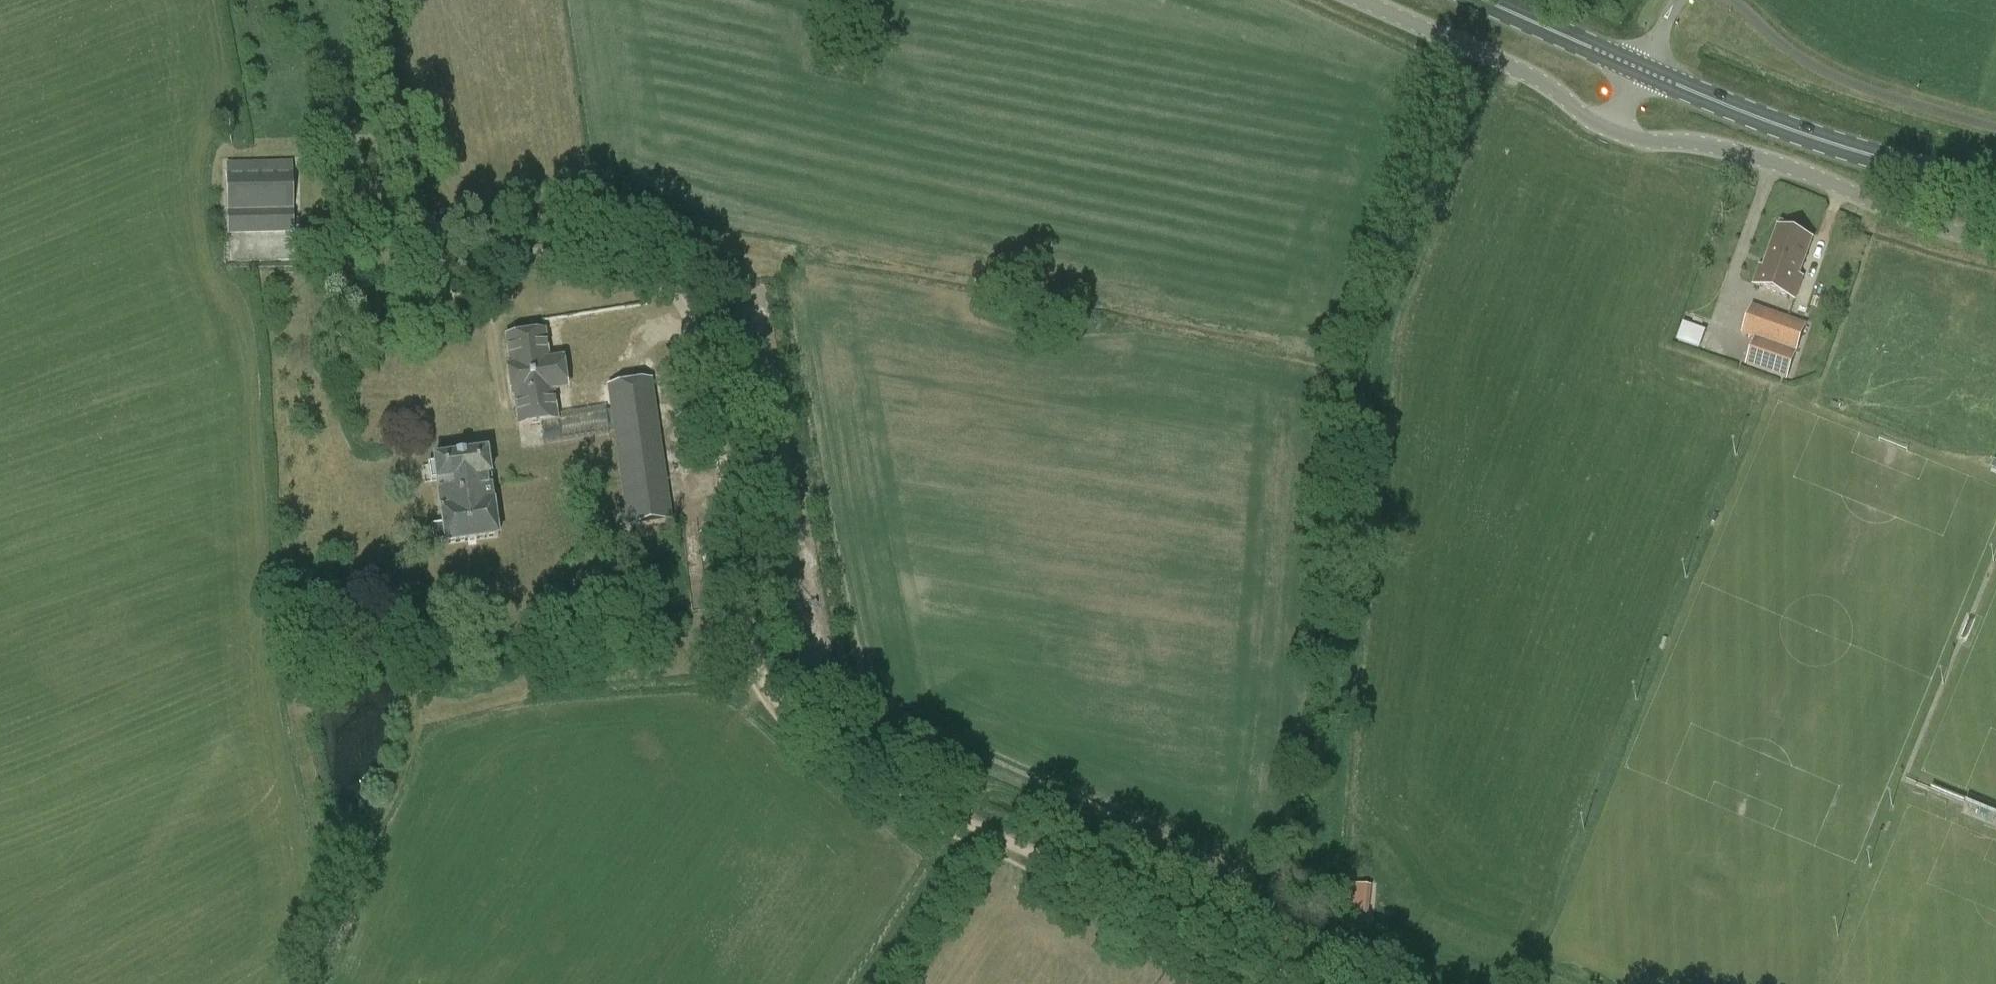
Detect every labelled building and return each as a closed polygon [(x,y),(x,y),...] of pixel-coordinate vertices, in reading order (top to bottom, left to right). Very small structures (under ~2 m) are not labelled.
[(292,171),(228,173),(229,213),(292,211),(292,171)] [(1778,227),(1771,247),(1791,254),(1792,252),(1806,257),(1813,239),(1778,227)] [(1791,254),(1771,247),(1764,265),(1760,265),(1753,285),(1795,301),(1803,278),(1799,276),(1806,257),(1792,252),(1791,254)] [(1746,366),(1761,371),(1780,317),(1752,307),(1743,335),(1755,339),(1746,366)] [(1780,317),(1761,371),(1787,381),(1797,354),(1806,326),(1780,317)] [(1703,348),(1709,330),(1687,322),(1681,341),(1703,348)] [(544,330),(504,337),(517,429),(557,422),(553,384),(564,382),(561,362),(548,364),(544,330)] [(671,522),(655,405),(612,411),(627,528),(671,522)] [(445,543),(446,545),(499,538),(487,454),(434,461),(443,524),(430,525),(433,545),(445,543)] [(1349,914),(1376,914),(1376,883),(1349,883),(1349,914)]
